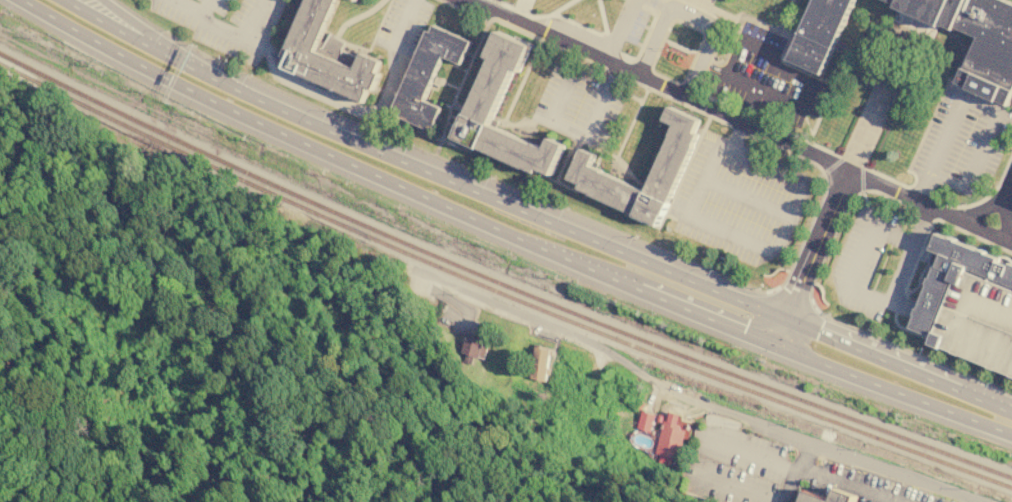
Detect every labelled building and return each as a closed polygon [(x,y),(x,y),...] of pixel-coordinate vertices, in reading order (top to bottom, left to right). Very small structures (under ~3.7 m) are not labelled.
[(282,57),(306,0),(336,0),(314,52),(320,55),(332,34),(350,46),(348,53),(359,58),(361,54),(380,62),(376,73),(379,75),(372,90),(367,88),(365,92),(367,93),(363,103),(282,68),(287,59),(282,57)] [(789,61),(816,0),(855,0),(836,43),(822,75),(789,61)] [(1003,0),(1011,4),(1011,100),(1009,107),(959,84),(979,38),(955,27),(954,30),(940,24),(938,28),(937,27),(897,9),(894,8),(896,5),(885,0),(1003,0)] [(441,106),(425,100),(441,56),(462,64),(471,40),(427,24),(394,115),(433,129),(441,106)] [(455,138),(491,59),(486,57),(497,32),(530,47),(519,72),(513,69),(488,124),(545,150),(549,139),(564,146),(551,175),(538,169),(535,175),(455,138)] [(570,182),(583,152),(597,159),(592,169),(647,195),(677,129),(665,123),(671,110),(700,123),(694,137),(700,139),(658,229),(580,193),(583,188),(570,182)] [(934,232),(1011,264),(1011,290),(964,270),(958,285),(951,282),(930,332),(942,336),(937,350),(925,345),(929,336),(907,328),(913,314),(938,253),(927,249),(934,232)] [(1011,381),(1011,290),(964,270),(958,285),(951,282),(930,332),(942,336),(937,350),(1011,381)] [(475,366),(482,336),(466,332),(461,353),(465,354),(463,363),(475,366)] [(551,349),(535,345),(528,377),(544,381),(551,349)] [(670,464),(671,458),(678,459),(685,426),(662,421),(656,453),(659,454),(658,462),(670,464)] [(853,498),(851,501),(797,501),(801,491),(827,501),(832,490),(853,498)]
